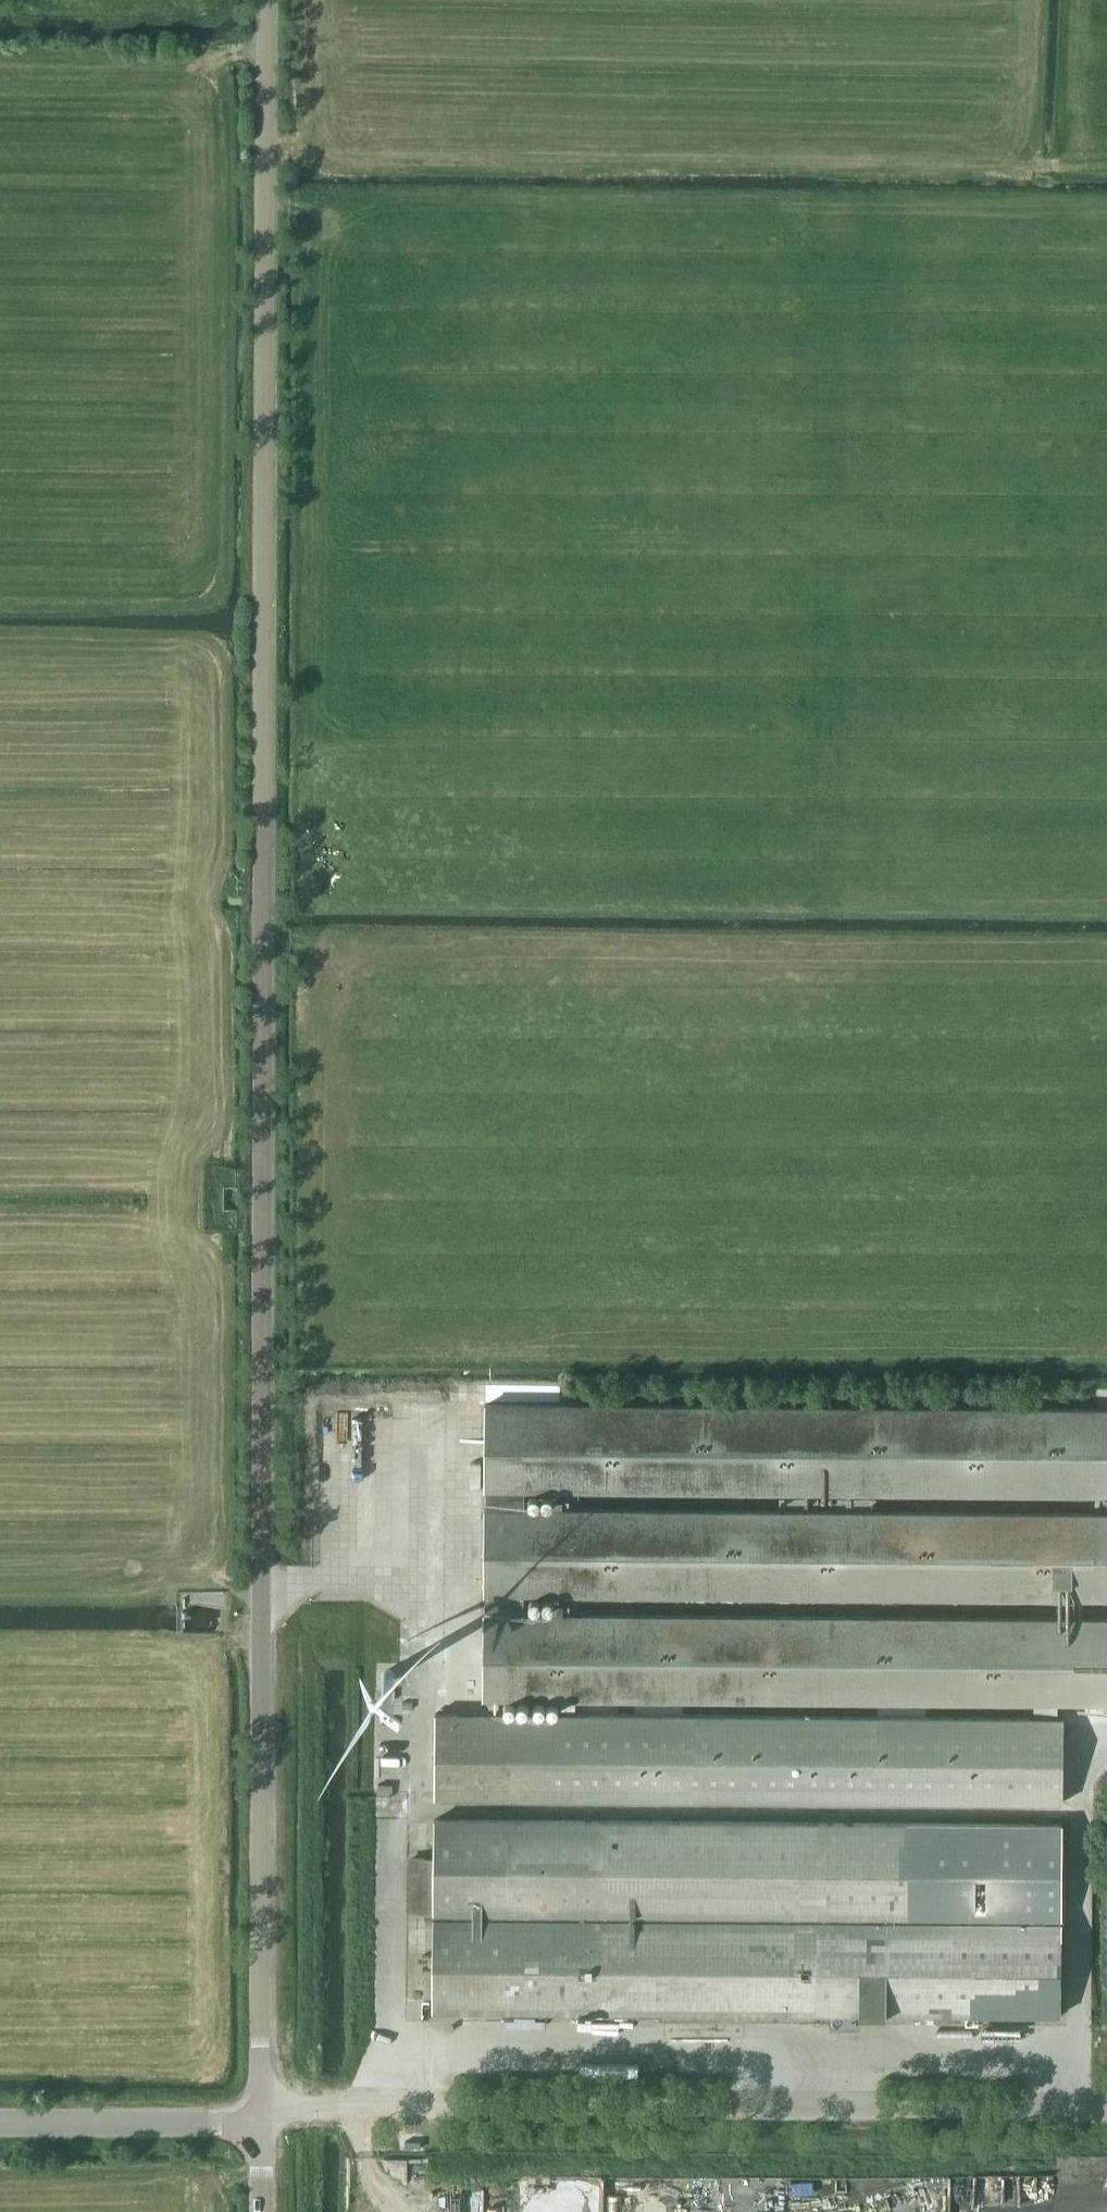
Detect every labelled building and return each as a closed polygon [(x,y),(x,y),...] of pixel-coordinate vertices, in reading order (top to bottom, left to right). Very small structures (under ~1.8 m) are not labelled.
[(1106,1697),(1106,1617),(523,1614),(523,1593),(1106,1595),(1106,1512),(524,1510),(524,1488),(1106,1491),(1106,1405),(486,1403),(486,1489),(488,1489),(488,1510),(485,1510),(485,1593),(487,1593),(487,1614),(484,1614),(484,1693),(1106,1697)] [(391,1670),(390,1670),(388,1670),(386,1670),(385,1671),(384,1672),(383,1673),(382,1674),(382,1676),(382,1677),(383,1679),(383,1680),(384,1681),(386,1682),(387,1683),(389,1683),(391,1683),(392,1682),(393,1681),(394,1680),(395,1679),(395,1677),(395,1676),(395,1674),(394,1673),(393,1672),(392,1671),(391,1670)] [(436,1792),(1063,1797),(1064,1712),(436,1708),(436,1792)] [(412,1905),(435,1906),(434,2005),(1062,2009),(1063,1818),(435,1814),(435,1849),(412,1849),(412,1905)] [(1087,2209),(1083,2200),(1060,2211),(1081,2211),(1087,2209)]
